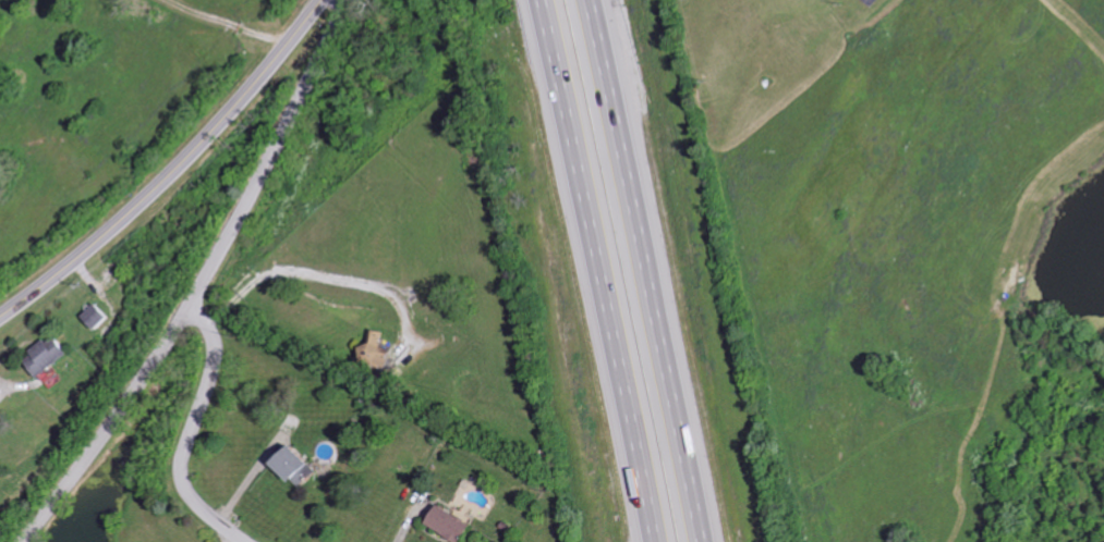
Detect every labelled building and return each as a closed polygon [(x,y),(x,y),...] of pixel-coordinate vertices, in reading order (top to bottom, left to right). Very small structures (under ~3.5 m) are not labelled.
[(90,316),(105,330),(118,316),(103,302),(90,316)] [(378,348),(385,333),(374,328),(360,356),(387,369),(394,356),(378,348)] [(44,378),(78,354),(63,334),(29,358),(44,378)] [(305,487),(322,468),(298,446),(281,465),(305,487)] [(461,541),(466,541),(477,525),(445,504),(432,524),(461,541)]
